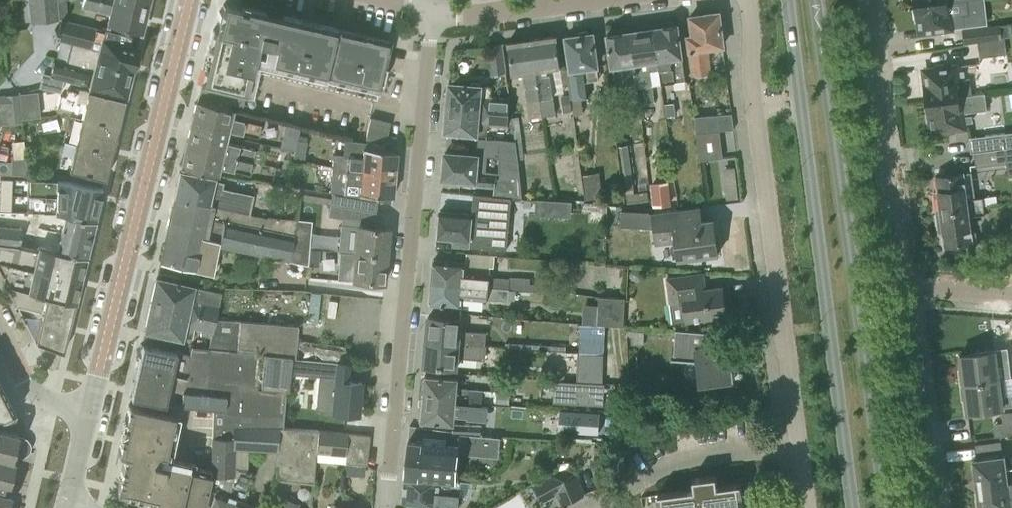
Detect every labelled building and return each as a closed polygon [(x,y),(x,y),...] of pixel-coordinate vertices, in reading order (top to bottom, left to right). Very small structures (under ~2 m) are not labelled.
[(55,1),(55,0),(29,0),(30,21),(56,20),(55,1)] [(67,0),(62,0),(55,1),(56,20),(58,20),(57,17),(68,16),(67,0)] [(145,11),(100,0),(82,0),(81,7),(107,13),(104,24),(140,32),(145,11)] [(148,0),(100,0),(145,11),(148,0)] [(967,0),(966,0),(948,2),(948,0),(930,0),(914,2),(916,19),(919,18),(920,32),(964,26),(962,15),(969,14),(967,0)] [(383,66),(386,53),(389,41),(336,29),(337,28),(281,15),(281,19),(264,15),(265,11),(247,7),(246,12),(238,10),(239,8),(222,4),(221,12),(219,11),(217,19),(219,19),(216,30),(213,29),(206,58),(200,84),(201,85),(197,100),(231,108),(228,107),(229,103),(242,106),(245,95),(253,97),(260,70),(376,98),(379,82),(382,83),(386,67),(383,66)] [(723,46),(719,13),(690,16),(693,35),(688,36),(694,76),(711,73),(708,48),(723,46)] [(124,94),(139,35),(138,35),(138,36),(101,27),(101,29),(59,19),(54,39),(82,46),(80,56),(75,55),(72,65),(52,60),(49,73),(49,76),(70,81),(124,94)] [(686,80),(681,44),(678,24),(654,27),(659,60),(658,60),(661,83),(661,84),(676,82),(676,81),(686,80)] [(1011,24),(963,30),(964,42),(978,41),(978,43),(1005,38),(1005,37),(1011,36),(1011,28),(1011,24)] [(661,83),(658,60),(659,60),(654,27),(631,31),(640,88),(641,103),(654,101),(652,84),(661,83)] [(640,88),(631,31),(607,34),(612,67),(622,66),(626,90),(629,117),(642,115),(640,103),(641,103),(640,88)] [(598,77),(597,65),(592,33),(566,37),(571,67),(567,68),(571,98),(572,98),(574,115),(584,113),(582,97),(589,96),(587,79),(598,77)] [(561,68),(559,55),(556,35),(532,39),(540,98),(543,115),(556,114),(553,96),(550,70),(561,68)] [(1007,54),(1005,38),(978,43),(980,57),(1007,54)] [(540,98),(532,39),(508,42),(512,75),(523,73),(527,100),(529,117),(543,115),(540,98)] [(506,72),(502,43),(488,45),(492,74),(506,72)] [(964,64),(945,67),(925,70),(925,73),(925,74),(924,74),(923,75),(923,76),(923,77),(925,97),(927,97),(927,100),(972,94),(970,78),(966,79),(964,64)] [(49,76),(49,73),(42,72),(38,87),(61,93),(63,84),(69,85),(70,81),(49,76)] [(491,86),(449,82),(447,107),(509,112),(510,98),(490,96),(491,86)] [(117,125),(123,98),(69,85),(63,84),(61,93),(57,111),(69,114),(81,117),(117,125)] [(37,91),(19,92),(19,95),(20,117),(39,116),(37,91)] [(974,110),(972,94),(927,100),(927,103),(926,104),(929,124),(929,125),(930,126),(931,126),(932,127),(933,127),(933,130),(972,125),(970,111),(974,110)] [(0,96),(0,108),(6,108),(7,123),(7,124),(21,123),(20,117),(19,95),(0,96)] [(229,117),(231,108),(197,100),(196,100),(190,126),(225,135),(226,130),(258,138),(261,125),(229,117)] [(674,102),(666,104),(667,115),(676,114),(674,102)] [(514,127),(513,117),(509,116),(509,112),(447,107),(445,132),(477,135),(478,125),(508,127),(508,126),(514,127)] [(731,113),(711,115),(705,116),(695,117),(696,131),(720,130),(733,128),(731,113)] [(111,151),(117,125),(81,117),(69,114),(62,140),(64,140),(111,151)] [(369,118),(365,139),(385,144),(390,122),(369,118)] [(223,142),(225,135),(190,126),(185,146),(252,162),(255,150),(223,142)] [(721,144),(720,130),(697,133),(698,147),(721,144)] [(970,137),(972,152),(1006,148),(1007,148),(1005,132),(970,137)] [(297,139),(298,137),(284,134),(281,148),(295,151),(297,139)] [(393,173),(395,151),(364,148),(365,140),(345,135),(343,152),(348,152),(347,156),(332,155),(331,168),(393,173)] [(494,195),(494,196),(508,197),(508,196),(522,197),(519,159),(516,141),(478,138),(478,139),(477,155),(445,152),(445,156),(443,158),(442,163),(444,166),(443,178),(460,179),(460,184),(495,187),(494,195)] [(308,140),(297,139),(295,151),(294,159),(305,161),(308,140)] [(104,178),(111,151),(64,140),(58,167),(104,178)] [(634,192),(628,144),(619,145),(628,203),(652,199),(651,190),(634,192)] [(723,157),(721,144),(698,147),(700,160),(723,157)] [(252,162),(185,146),(180,167),(216,175),(217,168),(249,175),(252,162)] [(24,156),(11,156),(11,161),(0,161),(0,174),(27,175),(26,168),(25,168),(24,156)] [(391,196),(393,173),(331,168),(330,181),(358,183),(358,193),(391,196)] [(174,194),(173,198),(211,206),(217,208),(234,211),(238,197),(220,193),(223,181),(212,179),(199,176),(179,171),(174,194)] [(603,197),(600,172),(584,174),(587,199),(603,197)] [(972,172),(956,174),(936,176),(938,190),(934,190),(937,211),(984,205),(982,196),(966,198),(965,189),(974,188),(972,172)] [(94,220),(102,188),(69,181),(38,180),(26,180),(26,211),(62,212),(94,220)] [(332,192),(330,204),(375,212),(377,201),(377,200),(359,196),(343,194),(332,192)] [(169,216),(164,239),(202,247),(204,236),(205,231),(220,234),(221,227),(223,221),(215,219),(217,208),(211,206),(173,198),(169,216)] [(373,227),(375,212),(330,204),(328,215),(356,220),(356,226),(340,224),(340,252),(385,256),(387,230),(388,230),(388,228),(373,227)] [(971,236),(970,224),(969,216),(985,214),(984,205),(937,211),(939,232),(943,232),(945,245),(977,241),(976,235),(971,236)] [(700,207),(680,209),(652,213),(656,245),(677,243),(679,259),(718,254),(714,219),(686,223),(684,210),(700,208),(700,207)] [(223,221),(221,227),(220,234),(205,231),(204,236),(219,239),(217,246),(287,261),(306,265),(310,220),(297,219),(267,216),(267,218),(234,211),(217,208),(215,219),(223,221)] [(94,220),(62,212),(26,211),(6,210),(0,210),(0,244),(38,248),(40,246),(85,257),(94,220)] [(508,234),(471,231),(473,214),(440,211),(440,216),(438,217),(437,222),(439,224),(438,238),(454,239),(454,244),(506,249),(508,234)] [(164,239),(160,261),(179,265),(212,272),(217,246),(219,239),(204,236),(202,247),(164,239)] [(85,257),(40,246),(38,248),(0,244),(0,273),(7,286),(74,303),(85,257)] [(383,282),(385,256),(340,252),(338,279),(348,280),(348,277),(353,277),(353,279),(383,282)] [(490,273),(490,267),(494,267),(495,256),(467,253),(466,262),(434,259),(432,281),(507,288),(532,290),(539,291),(539,283),(530,283),(531,278),(511,276),(511,278),(491,276),(491,273),(490,273)] [(722,286),(706,289),(706,290),(699,291),(697,274),(667,277),(673,323),(726,316),(722,286)] [(221,293),(175,283),(156,278),(150,303),(215,318),(221,293)] [(506,300),(507,288),(432,281),(430,303),(462,306),(463,297),(488,300),(489,299),(506,300)] [(62,352),(74,303),(7,286),(35,341),(34,341),(62,352)] [(598,296),(598,304),(597,324),(624,326),(625,297),(598,296)] [(297,325),(277,323),(215,318),(150,303),(144,330),(191,340),(193,328),(211,332),(208,348),(290,356),(295,357),(297,325)] [(461,319),(448,318),(429,316),(426,340),(486,346),(487,333),(460,330),(461,319)] [(604,353),(605,325),(580,324),(579,352),(604,353)] [(735,363),(732,363),(730,346),(709,349),(711,333),(676,330),(673,360),(698,361),(701,382),(734,378),(732,364),(735,364),(735,363)] [(485,359),(486,346),(426,340),(424,364),(457,367),(458,356),(485,359)] [(290,357),(290,356),(208,348),(190,346),(188,354),(141,344),(135,370),(183,381),(180,405),(189,406),(189,407),(193,408),(213,409),(283,416),(290,357)] [(960,355),(963,384),(998,379),(996,362),(1007,361),(1006,350),(960,355)] [(603,383),(603,354),(579,353),(578,381),(603,383)] [(306,359),(304,375),(306,375),(316,376),(318,376),(318,378),(315,410),(358,414),(361,382),(346,380),(346,376),(347,365),(347,363),(344,362),(306,359)] [(183,381),(135,370),(130,397),(164,404),(180,405),(183,381)] [(484,390),(458,388),(459,378),(425,375),(425,379),(423,380),(422,387),(424,389),(423,398),(489,404),(510,405),(511,392),(484,390)] [(998,379),(963,384),(967,412),(1011,406),(1011,401),(1011,395),(1001,396),(998,379)] [(555,381),(554,402),(604,405),(605,384),(555,381)] [(2,419),(14,412),(0,384),(0,418),(2,419)] [(455,425),(456,416),(488,419),(489,404),(423,398),(422,408),(420,409),(420,416),(422,417),(421,422),(455,425)] [(116,492),(153,500),(152,506),(161,507),(203,507),(205,500),(211,475),(191,471),(187,470),(188,467),(186,467),(175,464),(176,456),(165,453),(165,449),(172,451),(174,440),(168,439),(173,414),(128,404),(123,428),(123,429),(119,447),(117,454),(123,455),(121,468),(116,492)] [(213,409),(212,427),(253,426),(280,427),(280,428),(282,428),(283,422),(283,416),(213,409)] [(599,434),(601,412),(560,409),(558,431),(599,434)] [(1005,435),(1011,434),(1011,421),(1003,422),(1005,435)] [(466,424),(466,433),(482,434),(482,425),(466,424)] [(461,434),(461,433),(453,432),(453,429),(410,425),(405,476),(454,480),(458,443),(460,443),(461,434)] [(274,450),(276,450),(276,464),(291,466),(295,428),(282,428),(280,428),(280,427),(253,426),(212,427),(211,475),(211,489),(216,491),(209,507),(249,507),(251,503),(243,500),(253,474),(233,466),(234,447),(274,450)] [(315,460),(318,430),(315,430),(295,428),(291,466),(276,464),(275,478),(313,481),(315,460)] [(0,430),(0,456),(14,460),(16,456),(22,456),(26,455),(28,451),(30,447),(29,443),(25,438),(22,437),(16,435),(17,433),(0,430)] [(347,463),(349,433),(318,430),(315,460),(347,463)] [(366,464),(369,434),(349,433),(347,463),(366,464)] [(500,437),(469,435),(467,451),(499,454),(500,437)] [(10,471),(14,472),(17,461),(14,460),(0,456),(0,507),(5,507),(9,492),(4,491),(7,481),(8,482),(10,471)] [(1005,468),(1004,456),(973,460),(977,486),(1011,481),(1011,468),(1005,468)] [(585,493),(576,469),(551,472),(537,481),(545,495),(556,488),(561,502),(585,493)] [(458,507),(461,482),(461,481),(454,480),(405,476),(403,501),(458,507)] [(739,495),(743,494),(740,484),(740,483),(717,486),(716,476),(693,479),(694,489),(658,494),(658,495),(658,503),(662,503),(663,507),(740,507),(739,495)] [(977,486),(980,507),(1011,507),(1011,481),(977,486)] [(349,499),(341,496),(337,506),(334,504),(333,507),(346,507),(349,499)] [(359,502),(349,499),(346,507),(357,507),(359,502)] [(282,507),(296,507),(297,504),(285,500),(282,507)]
